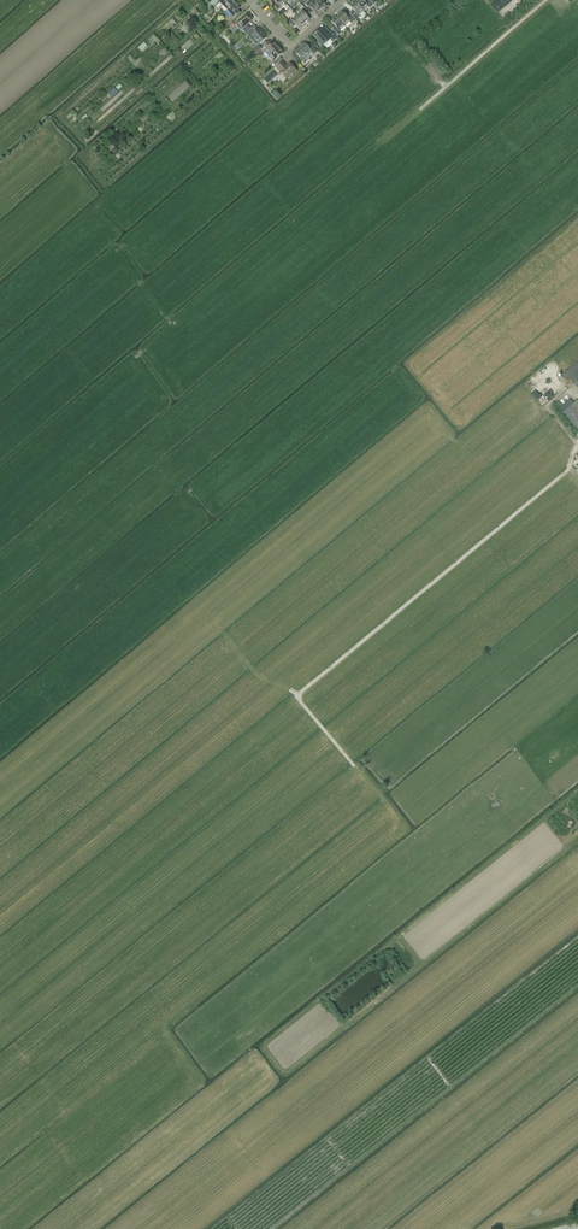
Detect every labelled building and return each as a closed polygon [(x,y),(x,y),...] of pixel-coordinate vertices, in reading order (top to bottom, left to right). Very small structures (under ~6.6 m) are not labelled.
[(235,3),(232,0),(229,0),(227,2),(225,0),(223,0),(215,7),(217,11),(223,6),(227,11),(235,3)] [(285,2),(283,0),(274,0),(274,1),(272,3),(278,10),(281,8),(280,7),(285,2)] [(313,1),(313,2),(311,0),(310,0),(305,4),(308,7),(306,9),(310,13),(310,14),(313,11),(317,15),(322,11),(313,1)] [(313,1),(322,11),(327,7),(323,3),(326,0),(315,0),(313,1)] [(369,0),(365,0),(364,1),(363,0),(355,0),(354,1),(363,11),(368,7),(370,9),(374,5),(369,0)] [(359,16),(363,11),(354,1),(351,4),(352,4),(350,6),(353,10),(350,13),(356,21),(360,17),(359,16)] [(235,3),(227,11),(231,16),(230,17),(232,20),(238,15),(236,12),(240,9),(235,3)] [(310,13),(306,9),(304,8),(301,10),(302,12),(298,16),(306,25),(309,22),(310,20),(307,16),(310,13)] [(337,17),(345,26),(350,22),(352,24),(355,21),(348,14),(346,16),(342,12),(337,17)] [(237,23),(236,24),(241,30),(243,29),(251,22),(246,15),(237,23)] [(302,28),(306,25),(298,16),(293,21),(291,19),(288,22),(293,28),(296,25),(300,29),(302,28)] [(340,31),(345,26),(337,17),(331,21),(335,25),(332,28),(339,36),(342,33),(340,31)] [(267,38),(265,35),(262,31),(261,31),(259,29),(258,30),(255,26),(252,28),(246,34),(257,46),(259,44),(260,45),(267,38)] [(325,27),(314,37),(318,42),(321,40),(325,45),(330,40),(333,42),(336,39),(325,27)] [(269,57),(280,47),(277,44),(276,45),(275,43),(270,47),(268,44),(261,50),(263,53),(265,52),(269,57)] [(305,44),(296,52),(302,60),(311,52),(314,55),(318,52),(311,44),(307,47),(305,44)] [(280,47),(269,57),(274,62),(272,63),(275,66),(282,60),(280,57),(284,53),(282,51),(283,51),(280,47)] [(283,62),(277,68),(281,72),(280,72),(287,80),(297,72),(290,64),(286,67),(283,62)] [(107,93),(110,97),(116,91),(114,88),(107,93)] [(562,378),(564,380),(568,377),(577,389),(577,364),(562,378)] [(560,408),(564,413),(577,430),(577,401),(574,404),(570,399),(560,408)]
